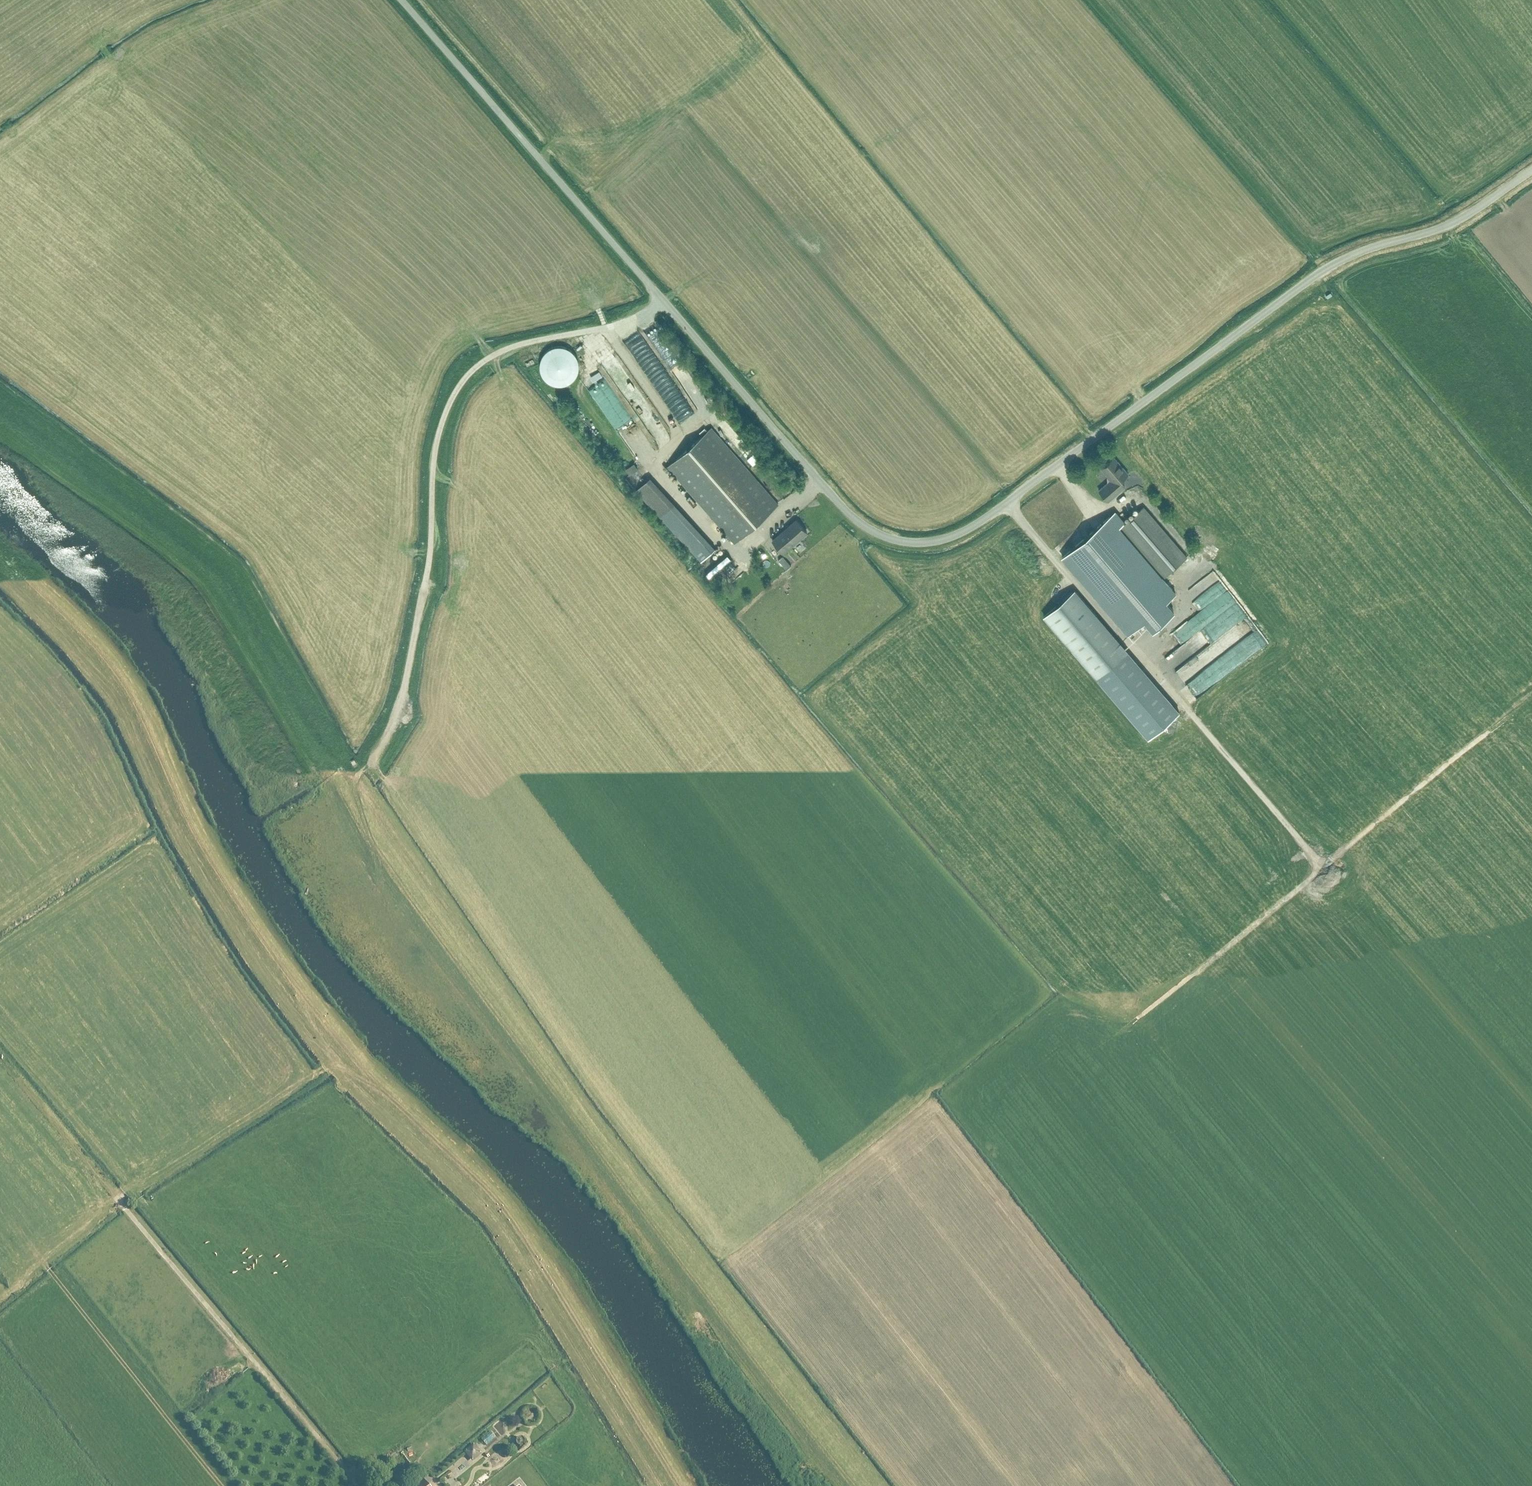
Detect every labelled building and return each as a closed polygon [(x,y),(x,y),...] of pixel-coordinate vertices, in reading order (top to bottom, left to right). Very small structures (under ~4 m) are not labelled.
[(578,366),(578,364),(578,362),(578,360),(577,359),(577,357),(576,355),(574,353),(573,352),(572,350),(571,349),(569,348),(568,347),(566,347),(564,346),(562,346),(561,345),(558,345),(557,345),(555,346),(553,346),(551,347),(550,348),(548,349),(546,350),(545,351),(544,352),(543,354),(542,356),(541,357),(540,359),(540,361),(539,363),(539,365),(539,367),(540,370),(541,373),(542,374),(543,376),(544,378),(545,379),(547,380),(549,381),(550,382),(552,383),(553,383),(556,384),(557,384),(559,384),(561,384),(563,384),(565,383),(567,383),(569,382),(570,380),(572,379),(573,378),(574,377),(575,376),(576,374),(577,372),(578,370),(578,368),(578,366)] [(624,388),(604,356),(594,363),(614,394),(624,388)] [(687,398),(673,374),(661,380),(679,414),(696,404),(691,396),(687,398)] [(660,411),(646,389),(635,396),(662,438),(674,430),(661,410),(660,411)] [(1179,420),(1163,432),(1170,440),(1185,428),(1179,420)] [(777,504),(747,470),(710,429),(668,466),(735,541),(777,504)] [(1101,467),(1107,475),(1108,481),(1098,490),(1108,500),(1124,486),(1119,480),(1128,473),(1113,456),(1101,467)] [(689,512),(653,472),(642,481),(668,511),(672,507),(681,518),(689,512)] [(1061,555),(1127,633),(1144,619),(1152,629),(1174,610),(1166,600),(1176,592),(1163,577),(1186,557),(1143,506),(1125,522),(1115,510),(1061,555)] [(783,553),(807,532),(796,519),(772,540),(783,553)] [(783,555),(778,559),(786,569),(791,564),(783,555)] [(1074,589),(1043,615),(1095,677),(1126,651),(1074,589)] [(1208,643),(1186,661),(1199,676),(1246,637),(1256,649),(1270,638),(1237,599),(1199,631),(1208,643)] [(1173,645),(1168,653),(1173,656),(1178,649),(1173,645)] [(1127,675),(1121,683),(1129,690),(1136,682),(1127,675)] [(491,1426),(484,1431),(487,1435),(494,1430),(491,1426)] [(488,1441),(498,1433),(496,1430),(485,1438),(488,1441)] [(522,1442),(528,1439),(523,1433),(518,1436),(522,1442)] [(399,1465),(410,1459),(403,1447),(392,1453),(399,1465)]
